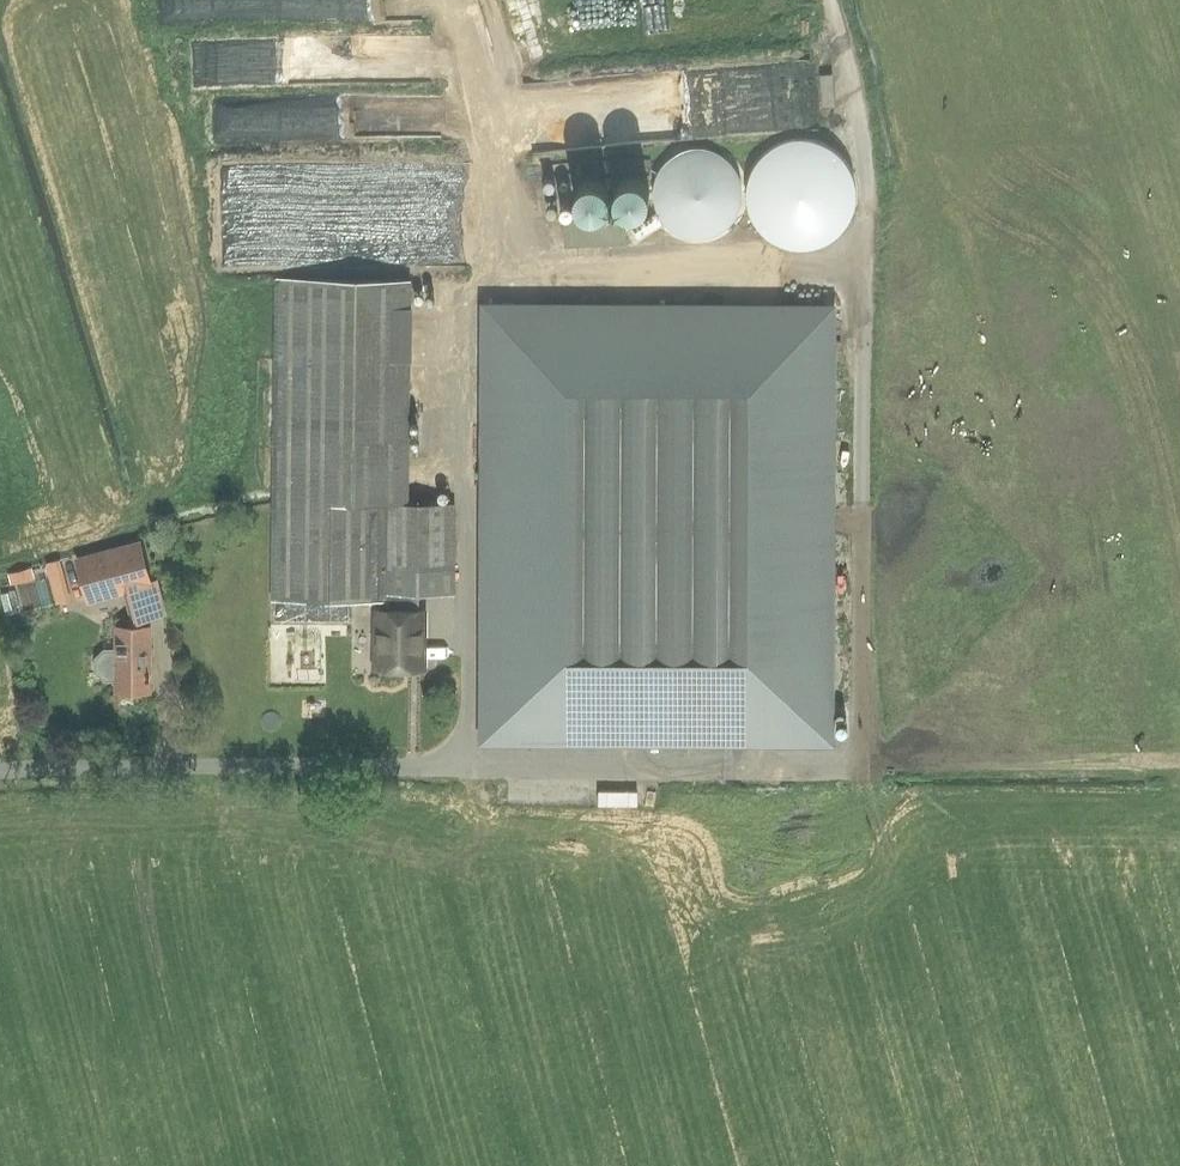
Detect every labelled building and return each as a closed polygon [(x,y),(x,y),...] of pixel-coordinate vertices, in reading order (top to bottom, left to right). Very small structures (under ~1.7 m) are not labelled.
[(225,107),(226,136),(299,134),(298,105),(225,107)] [(776,243),(793,248),(807,247),(821,243),(834,236),(844,225),(851,212),(855,198),(855,184),(850,168),(841,154),(828,143),(812,137),(796,135),(779,138),(765,146),(753,158),(745,173),(742,190),(744,206),(751,222),(762,235),(776,243)] [(675,231),(689,236),(704,236),(717,231),(729,223),(738,211),(742,197),(742,182),(737,168),(728,157),(717,149),(704,144),(689,144),(676,148),(664,156),(656,167),(650,181),(650,196),(654,210),(663,223),(675,231)] [(621,207),(629,210),(637,209),(643,205),(647,199),(647,191),(644,183),(635,177),(626,177),(618,182),(614,191),(615,200),(621,207)] [(575,197),(578,205),(585,211),(593,212),(602,210),(608,204),(610,195),(607,186),(600,180),(590,178),(582,181),(576,188),(575,197)] [(565,243),(627,240),(626,213),(564,216),(565,243)] [(456,594),(458,503),(411,502),(415,278),(280,277),(275,599),(390,601),(390,611),(380,610),(380,668),(423,669),(424,611),(420,611),(420,594),(456,594)] [(491,309),(489,731),(829,732),(831,311),(491,309)] [(151,580),(141,540),(77,557),(90,604),(125,594),(132,622),(165,613),(156,578),(151,580)] [(7,589),(15,615),(75,596),(62,555),(40,561),(10,570),(15,587),(7,589)] [(149,649),(149,628),(121,628),(121,648),(117,648),(117,650),(105,650),(97,659),(97,671),(105,679),(120,679),(120,691),(147,692),(147,665),(150,665),(150,649),(149,649)] [(599,802),(640,802),(640,787),(599,786),(599,802)]
